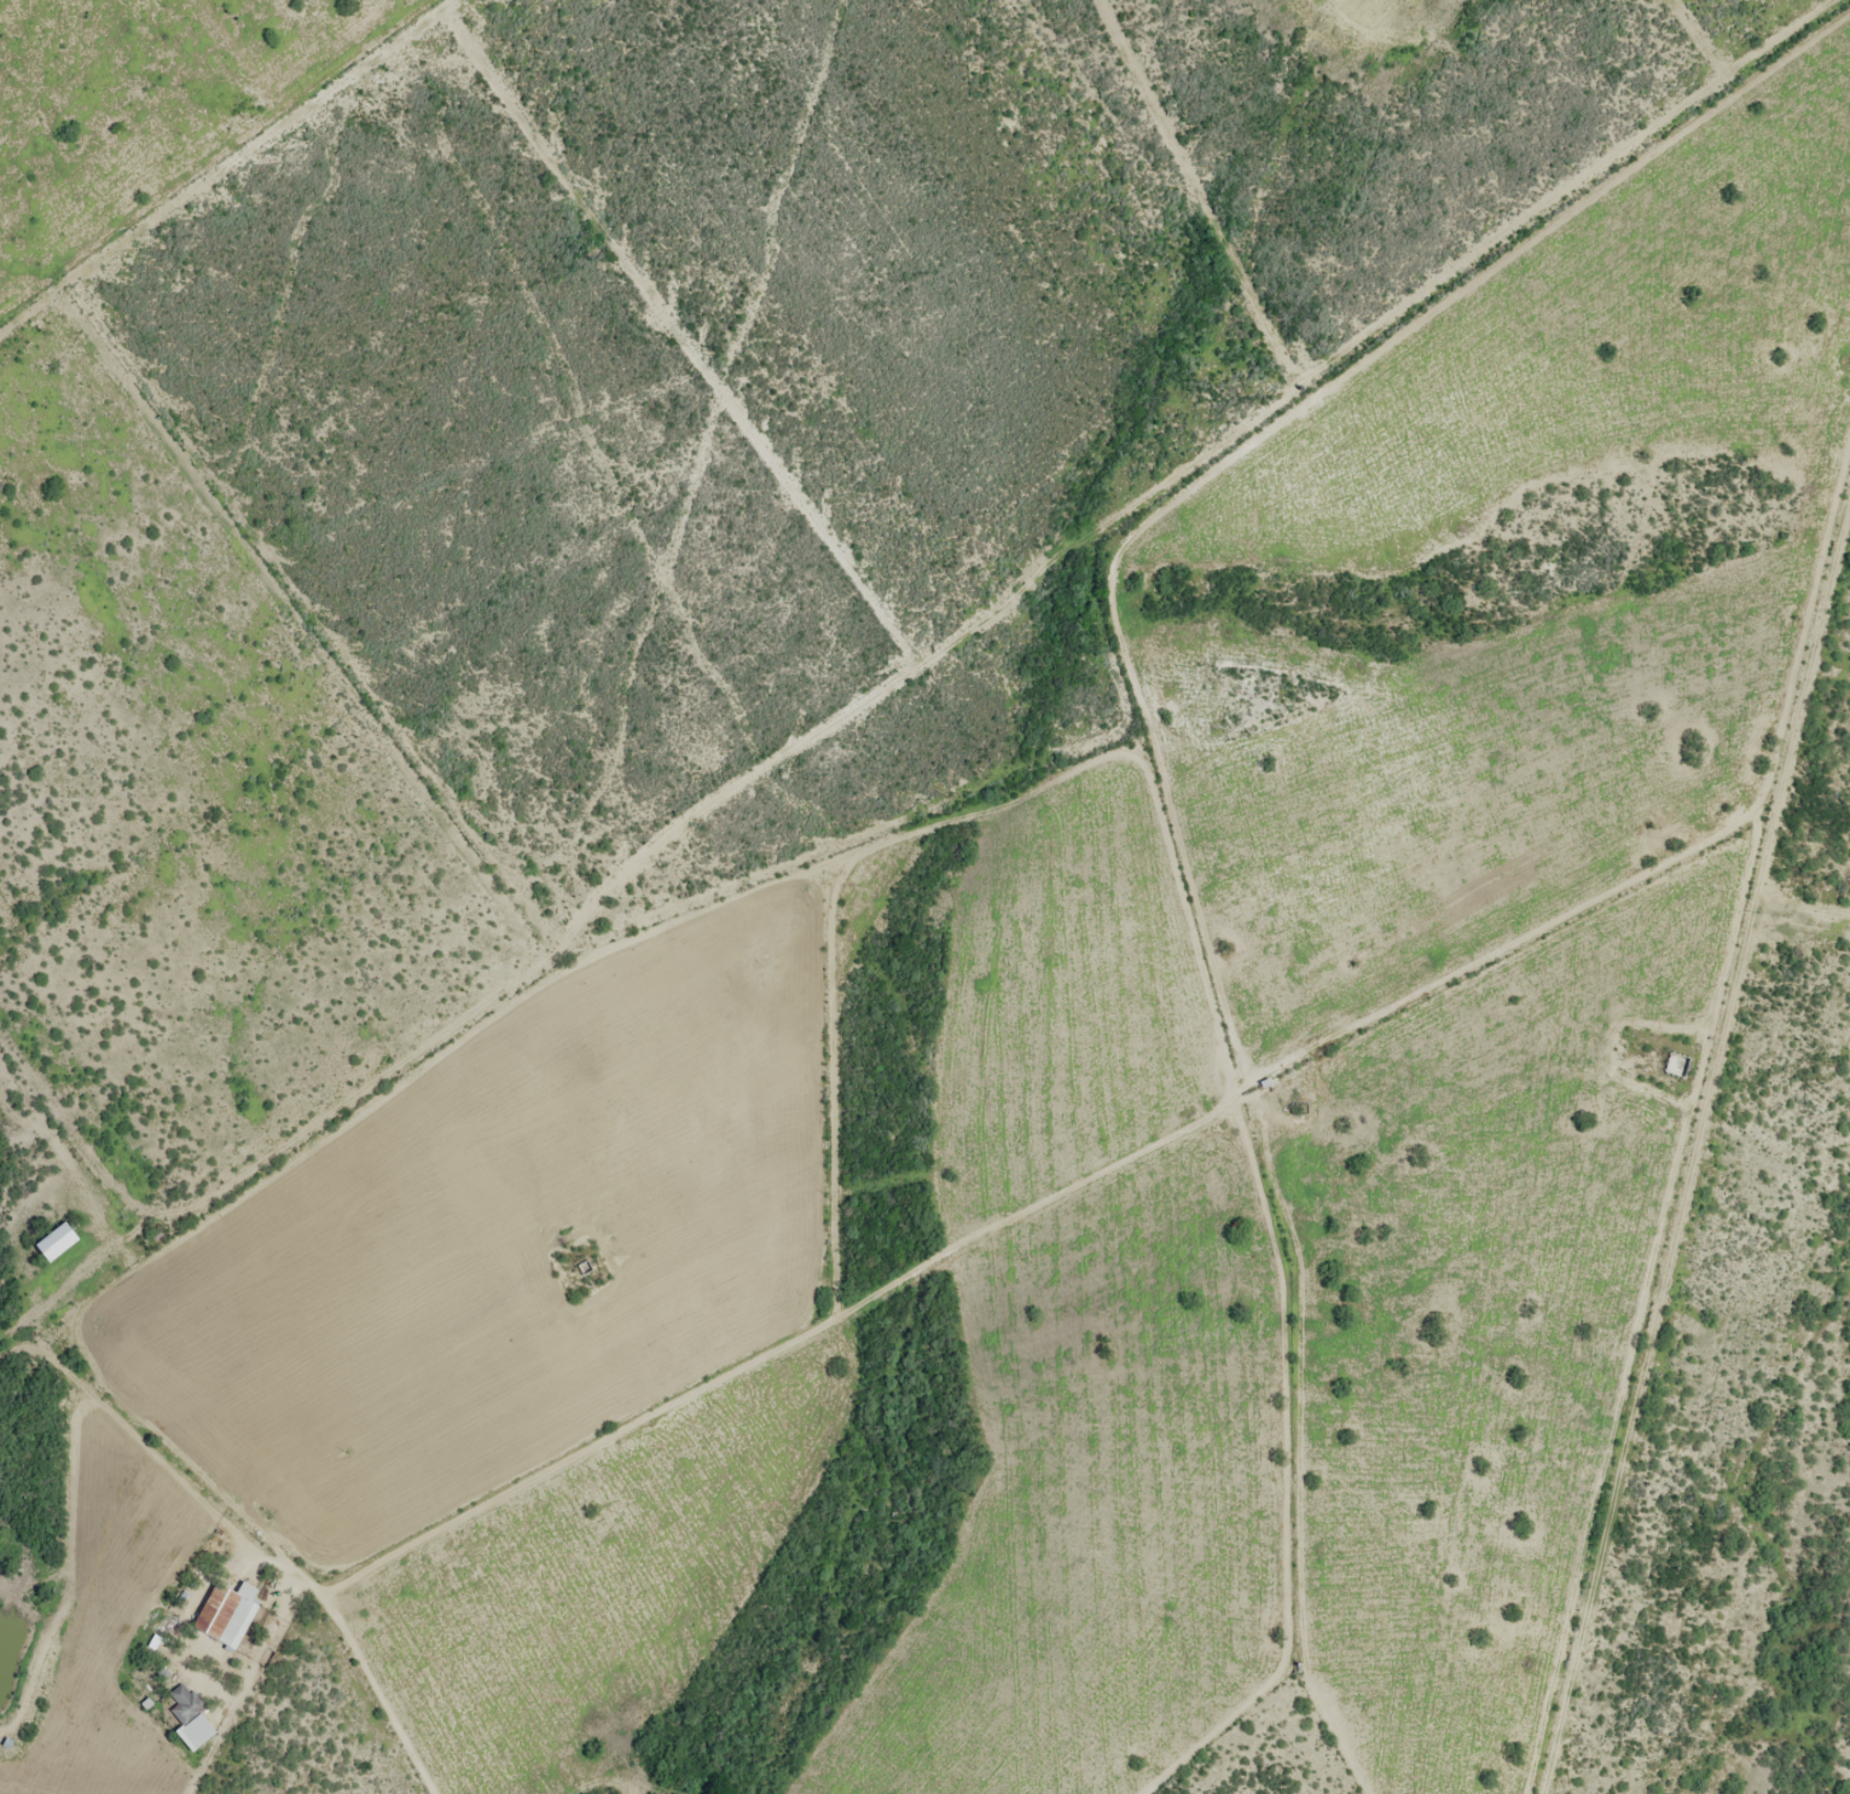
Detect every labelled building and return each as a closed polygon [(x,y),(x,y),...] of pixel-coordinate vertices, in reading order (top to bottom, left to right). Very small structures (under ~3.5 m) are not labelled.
[(51,1262),(81,1239),(66,1220),(36,1244),(51,1262)] [(221,1641),(245,1596),(219,1583),(195,1627),(221,1641)] [(201,1751),(218,1729),(199,1715),(182,1737),(201,1751)]
